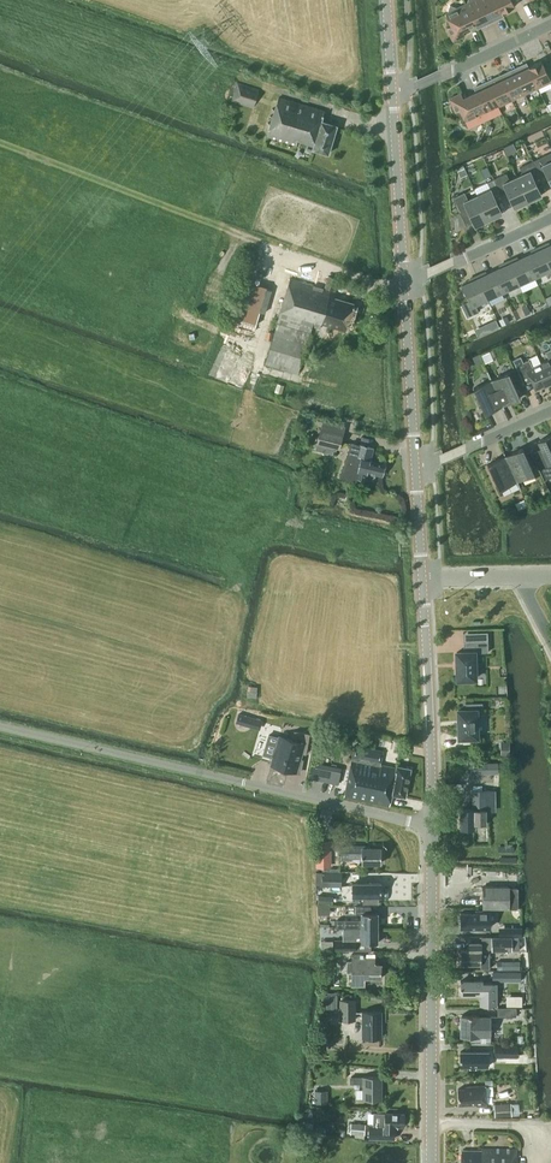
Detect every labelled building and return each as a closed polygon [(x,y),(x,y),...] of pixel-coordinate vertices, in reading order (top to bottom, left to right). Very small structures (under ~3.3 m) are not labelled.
[(465,3),(475,24),(478,23),(480,28),(490,23),(480,0),(468,0),(467,2),(465,3)] [(490,23),(501,18),(499,13),(502,11),(496,0),(480,0),(490,23)] [(502,11),(515,5),(512,0),(496,0),(502,11)] [(462,30),(475,24),(465,3),(457,7),(450,5),(447,12),(445,13),(451,25),(446,27),(453,41),(465,35),(462,30)] [(529,66),(538,87),(550,81),(550,80),(542,60),(529,66)] [(525,94),(538,87),(529,66),(526,68),(524,63),(513,68),(525,94)] [(525,94),(513,68),(500,74),(512,100),(525,94)] [(512,100),(500,74),(487,80),(499,106),(512,100)] [(237,80),(231,100),(253,108),(260,88),(237,80)] [(499,106),(487,80),(476,85),(479,90),(476,91),(485,112),(499,106)] [(478,116),(485,112),(476,91),(463,97),(461,92),(449,98),(455,112),(460,110),(466,121),(468,120),(475,123),(478,116)] [(280,96),(268,136),(297,145),(299,140),(314,145),(312,149),(328,154),(337,125),(321,120),(324,110),(280,96)] [(542,164),(539,158),(533,161),(535,164),(541,177),(547,174),(550,183),(550,160),(542,164)] [(534,180),(541,177),(535,164),(533,161),(521,166),(524,173),(517,176),(528,201),(541,195),(534,180)] [(466,172),(464,167),(457,170),(459,175),(466,172)] [(494,179),(501,195),(508,192),(514,207),(528,201),(517,176),(510,180),(506,173),(494,179)] [(490,188),(477,195),(488,219),(502,213),(495,198),(501,195),(494,179),(487,182),(490,188)] [(475,225),(488,219),(477,195),(467,199),(464,192),(454,197),(461,214),(468,211),(475,225)] [(540,246),(550,269),(550,244),(547,246),(546,243),(540,246)] [(534,252),(525,256),(535,276),(550,269),(540,246),(533,249),(534,252)] [(515,257),(508,260),(519,284),(535,276),(525,256),(516,260),(515,257)] [(503,266),(494,270),(503,291),(519,284),(508,260),(502,264),(503,266)] [(487,298),(503,291),(494,270),(484,275),(483,272),(477,275),(487,298)] [(338,278),(329,275),(325,286),(334,290),(338,278)] [(487,298),(477,275),(470,278),(471,281),(462,285),(469,301),(462,304),(468,316),(478,311),(475,304),(487,298)] [(291,278),(266,362),(298,372),(313,324),(321,326),(322,323),(347,330),(354,302),(336,297),(336,291),(291,278)] [(248,280),(237,316),(257,322),(261,311),(266,313),(273,289),(268,287),(268,286),(248,280)] [(541,363),(550,384),(550,348),(545,351),(549,359),(541,363)] [(472,357),(476,364),(482,360),(479,354),(472,357)] [(545,387),(550,384),(541,363),(533,367),(529,359),(523,361),(521,356),(513,359),(520,375),(528,371),(536,389),(544,385),(545,387)] [(504,409),(487,371),(491,380),(474,387),(485,413),(502,406),(504,409)] [(488,371),(487,371),(504,409),(505,408),(503,405),(520,397),(509,372),(492,379),(488,371)] [(339,448),(345,425),(323,420),(317,443),(326,445),(325,449),(336,452),(337,448),(339,448)] [(538,441),(546,458),(539,461),(534,451),(546,479),(550,477),(550,435),(538,441)] [(352,443),(341,475),(356,480),(357,478),(366,480),(368,471),(382,475),(385,464),(370,460),(373,448),(359,444),(359,445),(352,443)] [(504,452),(521,490),(517,481),(534,473),(523,448),(506,455),(504,452)] [(520,490),(521,490),(504,452),(503,452),(505,456),(488,463),(499,489),(516,482),(520,490)] [(514,503),(517,509),(527,505),(524,499),(514,503)] [(476,678),(475,652),(488,651),(488,640),(464,641),(464,651),(457,652),(458,679),(476,678)] [(477,710),(483,710),(482,702),(466,702),(466,709),(459,710),(459,737),(477,736),(477,710)] [(239,713),(236,722),(260,729),(263,720),(239,713)] [(271,764),(296,771),(301,753),(306,753),(310,733),(295,730),(292,739),(280,736),(271,764)] [(354,744),(345,796),(390,805),(392,794),(406,797),(412,768),(396,765),(396,766),(382,763),(384,750),(354,744)] [(339,783),(342,767),(312,761),(309,777),(339,783)] [(475,773),(498,773),(498,762),(475,762),(475,763),(470,762),(467,770),(475,773)] [(473,809),(461,809),(461,829),(475,828),(475,824),(486,824),(486,790),(473,790),(473,809)] [(332,866),(331,840),(315,840),(316,867),(319,867),(319,869),(329,869),(329,866),(332,866)] [(366,845),(348,845),(348,857),(362,857),(362,862),(381,862),(381,848),(366,848),(366,845)] [(322,886),(342,886),(342,870),(323,870),(322,871),(317,871),(316,883),(322,884),(322,886)] [(363,883),(354,883),(354,894),(363,894),(363,896),(381,896),(381,882),(363,882),(363,883)] [(510,885),(483,885),(483,908),(510,908),(510,906),(510,887),(510,885)] [(333,895),(319,895),(318,902),(333,903),(333,895)] [(344,927),(378,927),(378,913),(370,913),(370,905),(356,905),(356,912),(356,913),(362,913),(362,919),(336,919),(336,927),(344,927)] [(461,912),(461,927),(490,927),(491,911),(481,911),(481,912),(461,912)] [(378,927),(344,927),(344,941),(335,941),(335,949),(371,949),(371,942),(378,942),(378,927)] [(513,936),(521,936),(522,928),(521,928),(513,928),(513,936)] [(519,936),(492,936),(492,950),(519,950),(519,936)] [(470,943),(469,943),(469,949),(461,949),(461,963),(481,963),(481,968),(490,968),(490,949),(481,949),(481,943),(480,943),(470,943)] [(351,971),(351,985),(365,985),(365,977),(381,977),(381,963),(365,963),(365,953),(353,953),(353,961),(347,961),(347,971),(351,971)] [(513,968),(520,968),(520,961),(501,961),(502,970),(513,970),(513,968)] [(521,971),(493,971),(493,980),(521,980),(521,971)] [(324,974),(324,984),(333,984),(333,974),(324,974)] [(460,994),(480,994),(480,1004),(497,1004),(496,982),(483,982),(483,980),(460,980),(460,994)] [(325,994),(326,1007),(337,1007),(337,994),(325,994)] [(356,999),(339,999),(340,1020),(356,1020),(356,999)] [(516,1007),(497,1007),(497,1016),(516,1016),(516,1007)] [(381,1011),(362,1011),(362,1037),(381,1036),(381,1011)] [(490,1013),(460,1014),(461,1036),(490,1035),(490,1013)] [(518,1057),(518,1045),(495,1045),(495,1057),(518,1057)] [(488,1051),(460,1051),(460,1066),(470,1066),(470,1068),(476,1068),(476,1066),(488,1066),(488,1051)] [(382,1076),(363,1076),(351,1075),(351,1082),(363,1082),(363,1099),(382,1099),(382,1076)] [(467,1088),(459,1089),(460,1105),(478,1104),(478,1106),(488,1105),(487,1085),(467,1086),(467,1088)] [(328,1102),(328,1089),(315,1089),(315,1102),(328,1102)] [(495,1116),(512,1115),(512,1102),(495,1103),(495,1116)] [(404,1126),(404,1113),(374,1111),(373,1124),(370,1124),(369,1137),(394,1138),(394,1125),(404,1126)] [(326,1123),(311,1122),(311,1131),(325,1132),(326,1123)] [(351,1122),(350,1133),(364,1134),(366,1123),(351,1122)] [(462,1162),(516,1162),(516,1149),(482,1149),(482,1151),(462,1152),(462,1162)]
